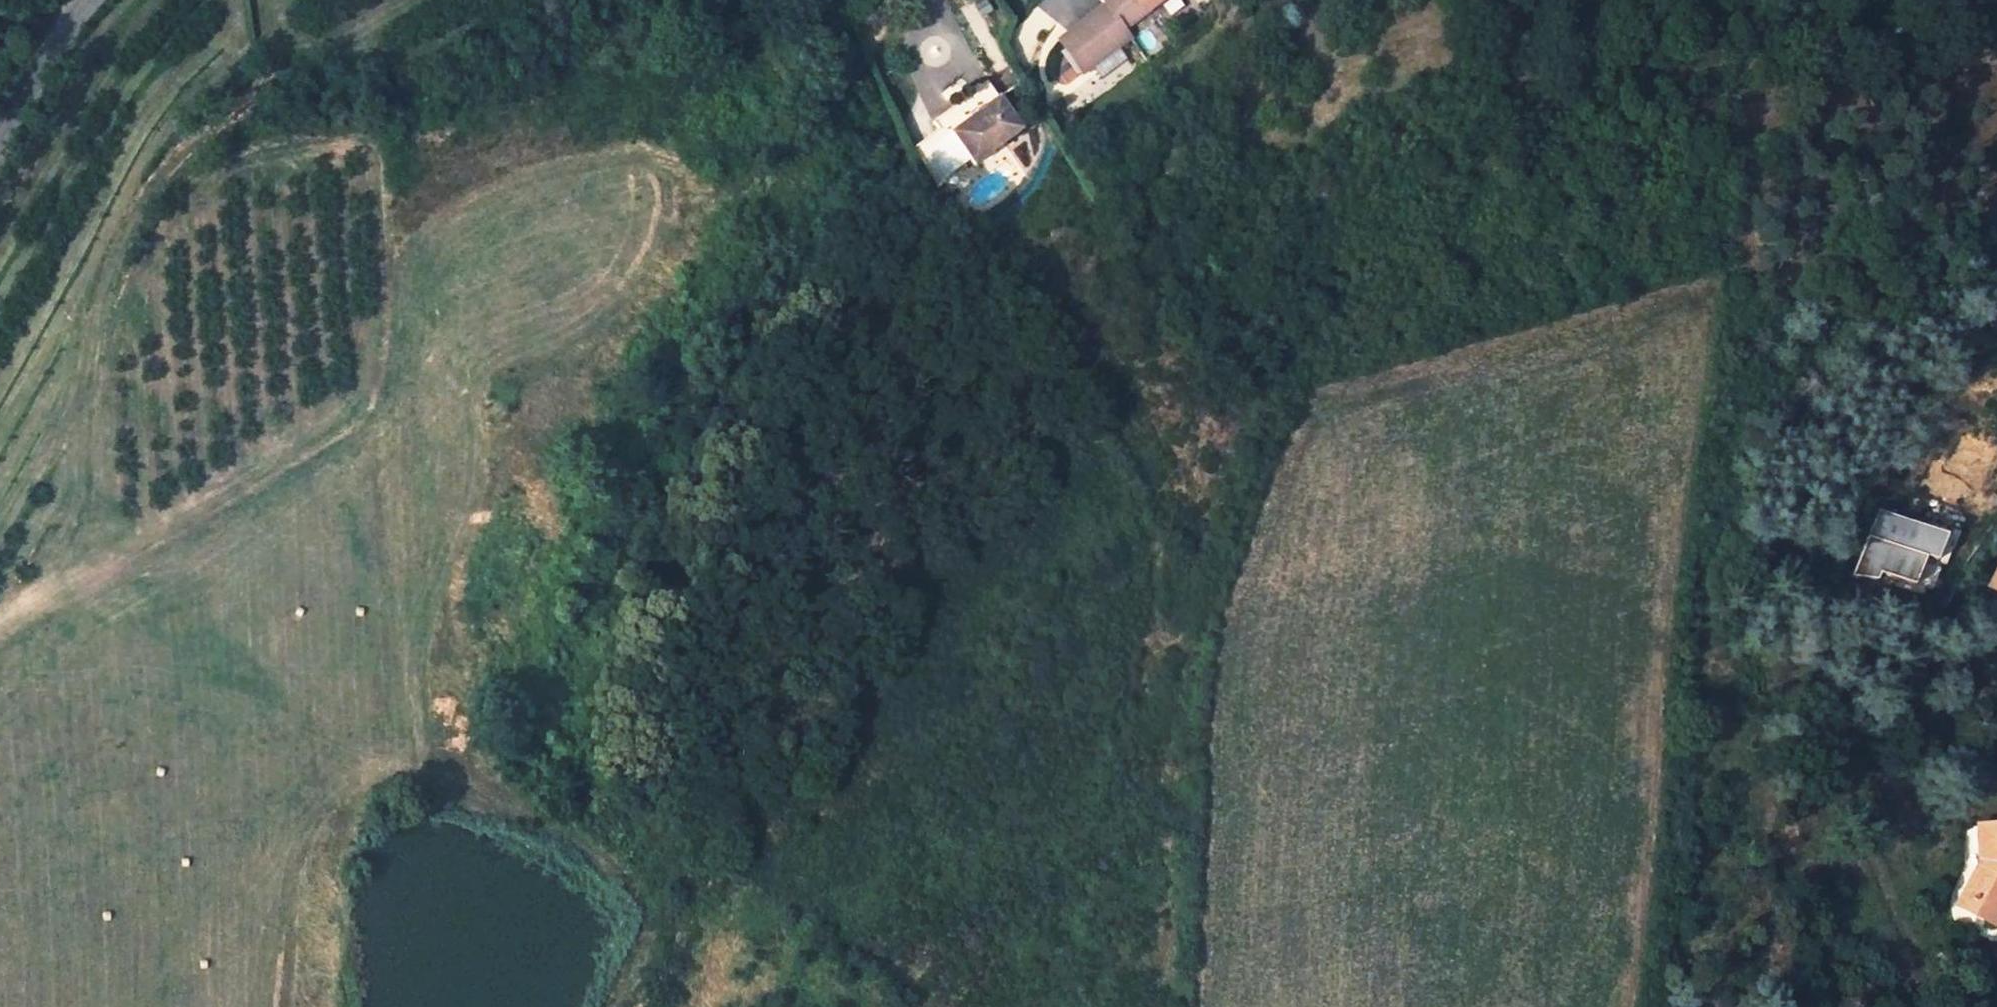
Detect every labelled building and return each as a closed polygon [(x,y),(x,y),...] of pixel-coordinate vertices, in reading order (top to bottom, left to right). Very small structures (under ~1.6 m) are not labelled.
[(1106,7),(1124,31),(1165,0),(1101,0),(1106,7)] [(1124,31),(1106,7),(1058,43),(1082,76),(1130,40),(1124,31)] [(952,133),(999,98),(988,82),(933,120),(945,138),(952,133)] [(976,164),(1023,129),(999,98),(952,133),(976,164)] [(1979,864),(1966,889),(1974,893),(1966,908),(1994,923),(1996,917),(1996,824),(1977,824),(1979,864)] [(1957,904),(1966,908),(1974,893),(1966,889),(1957,904)]
